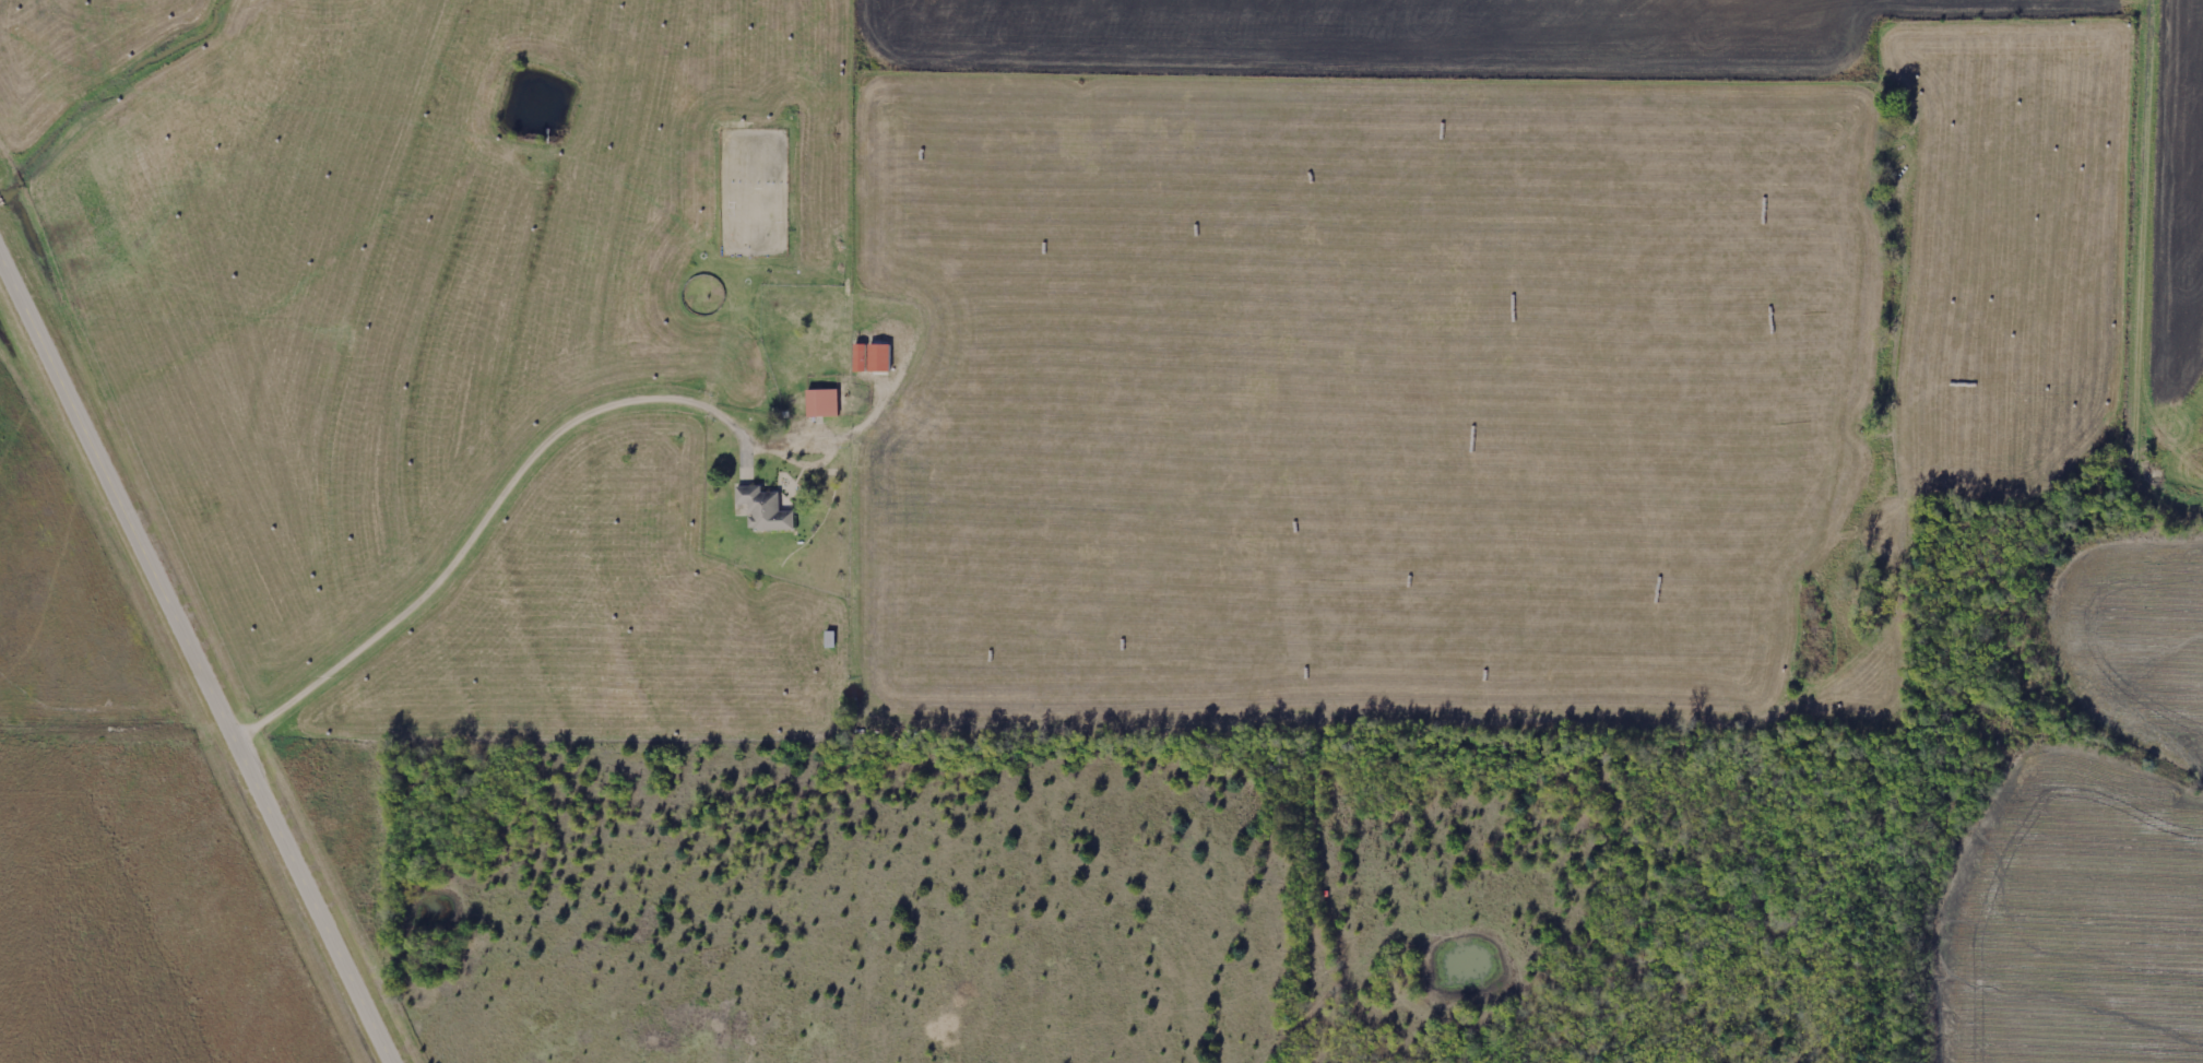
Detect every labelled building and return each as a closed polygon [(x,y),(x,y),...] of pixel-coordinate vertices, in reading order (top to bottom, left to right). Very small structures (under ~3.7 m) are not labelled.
[(889,372),(889,345),(853,344),(853,371),(889,372)] [(839,416),(838,389),(806,390),(807,417),(839,416)] [(779,492),(761,493),(760,486),(735,487),(736,505),(749,504),(750,530),(794,528),(793,511),(780,512),(779,492)]
